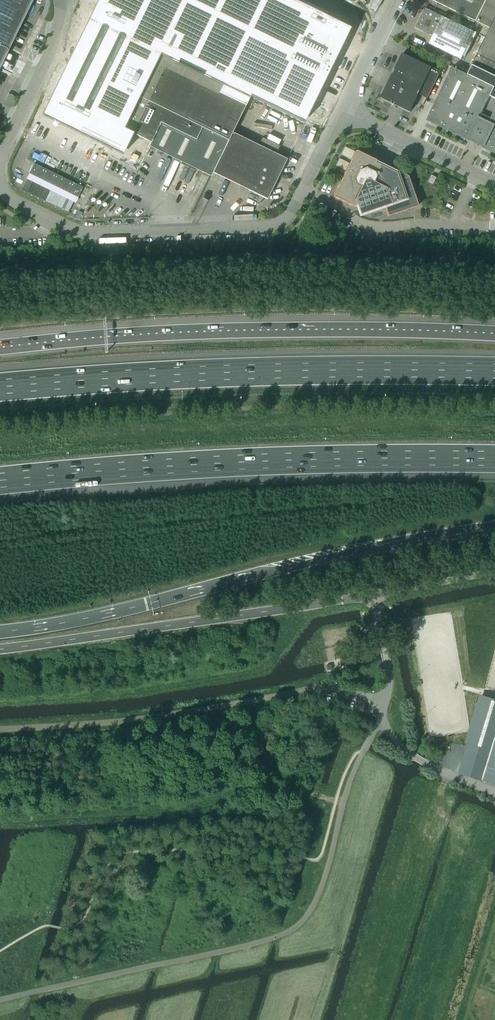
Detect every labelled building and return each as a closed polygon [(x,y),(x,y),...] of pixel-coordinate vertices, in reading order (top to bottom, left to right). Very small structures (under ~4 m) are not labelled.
[(8,51),(33,0),(0,0),(0,47),(8,51)] [(44,108),(117,143),(130,150),(135,141),(121,134),(123,129),(172,30),(244,66),(319,102),(354,29),(293,0),(97,0),(51,94),(44,108)] [(486,0),(431,0),(476,22),(486,0)] [(476,22),(490,29),(469,73),(468,74),(494,88),(494,0),(486,0),(476,22)] [(468,52),(472,43),(470,42),(475,32),(425,8),(415,28),(433,36),(429,44),(461,60),(466,51),(468,52)] [(123,129),(121,134),(135,141),(148,147),(150,143),(186,160),(205,169),(213,173),(232,133),(250,96),(233,88),(244,66),(172,30),(123,129)] [(428,98),(440,72),(402,54),(381,99),(410,113),(418,94),(428,98)] [(452,67),(427,120),(468,141),(470,138),(475,141),(474,141),(474,142),(475,143),(475,144),(476,144),(477,144),(478,144),(478,143),(479,143),(494,111),(494,88),(468,74),(468,75),(452,67)] [(479,143),(484,145),(483,148),(494,154),(494,111),(479,143)] [(232,133),(213,173),(263,198),(267,200),(267,198),(286,159),(232,133)] [(345,147),(341,154),(351,159),(355,152),(345,147)] [(380,166),(379,166),(374,163),(376,161),(355,151),(355,152),(351,159),(349,164),(345,171),(333,197),(353,207),(357,206),(360,215),(384,207),(388,217),(418,206),(408,177),(381,164),(380,166)] [(339,159),(335,166),(345,171),(349,164),(339,159)] [(483,696),(459,773),(494,784),(494,700),(483,696)]
